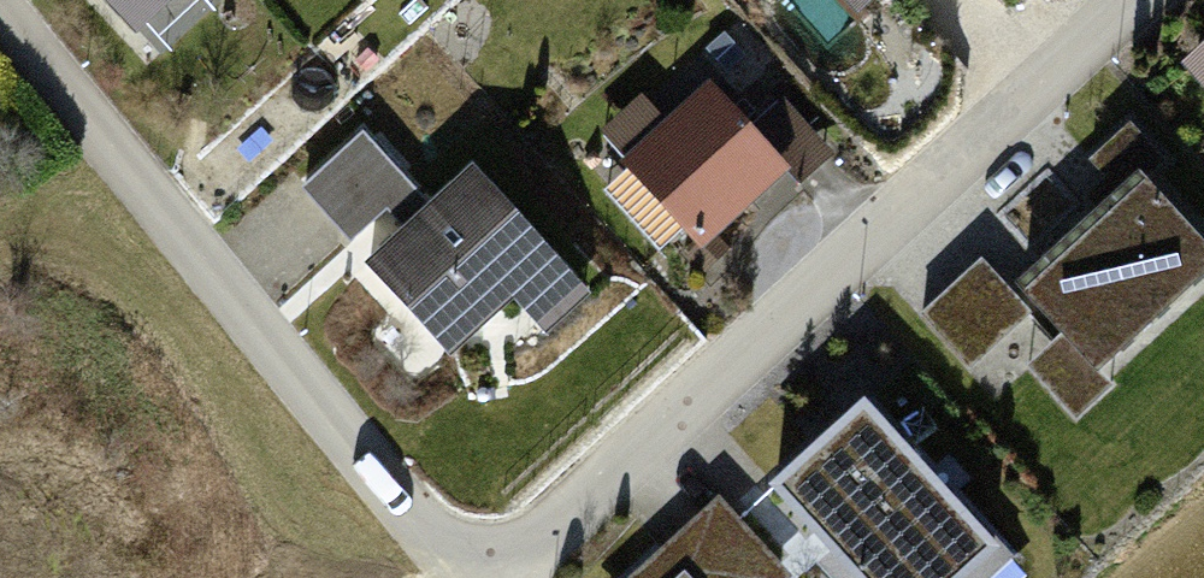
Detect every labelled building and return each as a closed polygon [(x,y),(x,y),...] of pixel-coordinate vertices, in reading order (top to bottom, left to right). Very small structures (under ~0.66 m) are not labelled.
[(136,28),(167,0),(111,0),(136,28)] [(781,167),(714,93),(631,166),(698,241),(781,167)] [(1023,290),(1032,300),(1082,353),(1097,370),(1203,271),(1203,247),(1144,183),(1166,163),(1131,125),(1092,162),(1124,196),(1023,290)] [(413,187),(363,131),(305,183),(355,239),(413,187)] [(553,260),(471,171),(369,265),(451,354),(553,260)] [(707,272),(728,251),(712,235),(691,256),(707,272)] [(991,337),(1032,300),(1023,290),(985,248),(944,285),(991,337)] [(1113,387),(1097,370),(1082,353),(1046,386),(1077,420),(1113,387)] [(866,407),(777,487),(859,577),(963,577),(995,550),(866,407)] [(728,511),(674,562),(663,550),(633,577),(772,577),(782,569),(728,511)]
